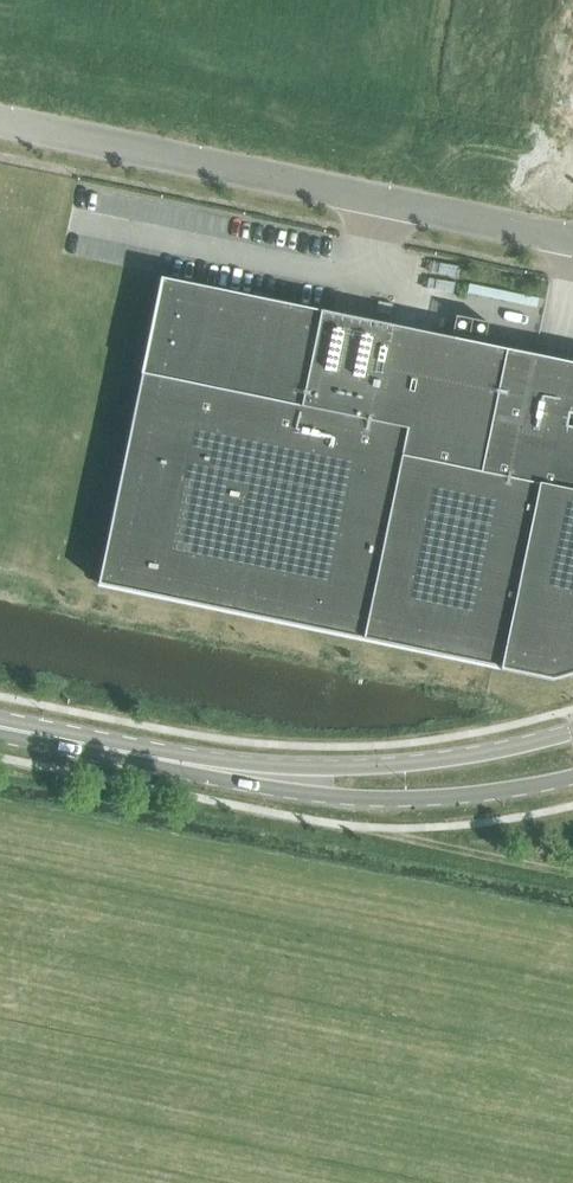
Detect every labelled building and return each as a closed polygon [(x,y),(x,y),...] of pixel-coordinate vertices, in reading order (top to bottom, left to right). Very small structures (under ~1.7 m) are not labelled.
[(526,403),(535,357),(448,338),(162,278),(99,585),(553,679),(572,674),(572,413),(526,403)]
